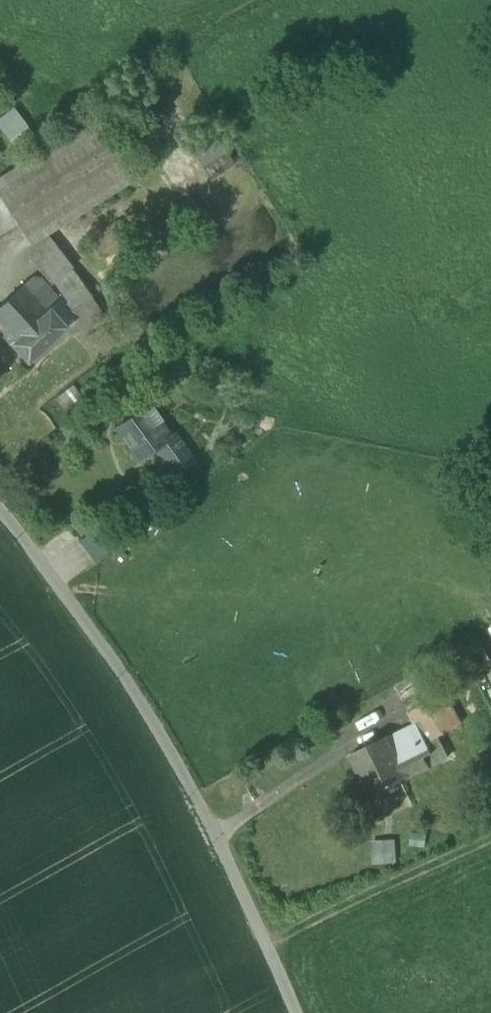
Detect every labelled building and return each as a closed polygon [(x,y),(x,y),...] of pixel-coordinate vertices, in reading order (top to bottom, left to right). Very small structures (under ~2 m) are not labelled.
[(12,145),(33,133),(14,108),(0,118),(0,129),(12,145)] [(30,243),(45,234),(132,180),(94,120),(0,180),(0,196),(11,214),(18,225),(30,243)] [(190,143),(210,174),(230,162),(210,131),(190,143)] [(11,214),(0,196),(0,224),(11,214)] [(0,236),(18,225),(11,214),(0,224),(0,236)] [(120,220),(95,236),(105,250),(130,234),(120,220)] [(70,269),(45,234),(30,243),(30,260),(52,285),(55,282),(70,269)] [(86,291),(70,269),(55,282),(70,303),(86,291)] [(49,308),(58,301),(57,300),(40,280),(31,279),(0,307),(0,333),(2,335),(10,344),(49,308)] [(104,316),(86,291),(70,303),(67,304),(67,305),(76,318),(84,330),(104,316)] [(62,296),(57,300),(58,301),(49,308),(66,327),(76,318),(67,305),(67,304),(62,296)] [(10,344),(27,364),(67,328),(66,327),(49,308),(10,344)] [(57,398),(64,407),(81,395),(74,386),(57,398)] [(155,449),(175,476),(196,460),(176,433),(172,436),(149,404),(117,428),(140,460),(155,449)] [(81,543),(94,562),(115,547),(102,528),(81,543)] [(483,647),(465,657),(473,672),(490,662),(490,661),(483,647)] [(401,698),(409,712),(418,707),(443,692),(435,678),(401,698)] [(443,692),(418,707),(425,718),(435,738),(438,736),(461,723),(443,692)] [(416,724),(425,718),(418,707),(409,712),(416,724)] [(416,724),(426,743),(428,742),(435,738),(425,718),(416,724)] [(387,737),(397,758),(419,747),(426,743),(416,724),(387,737)] [(435,738),(428,742),(438,760),(448,755),(438,736),(435,738)] [(370,794),(406,777),(397,758),(387,737),(351,755),(370,794)] [(428,765),(438,760),(428,742),(426,743),(419,747),(428,765)] [(428,765),(419,747),(397,758),(406,777),(428,766),(428,765)] [(427,834),(411,832),(410,846),(425,848),(427,834)] [(396,840),(371,841),(372,864),(396,863),(396,840)]
